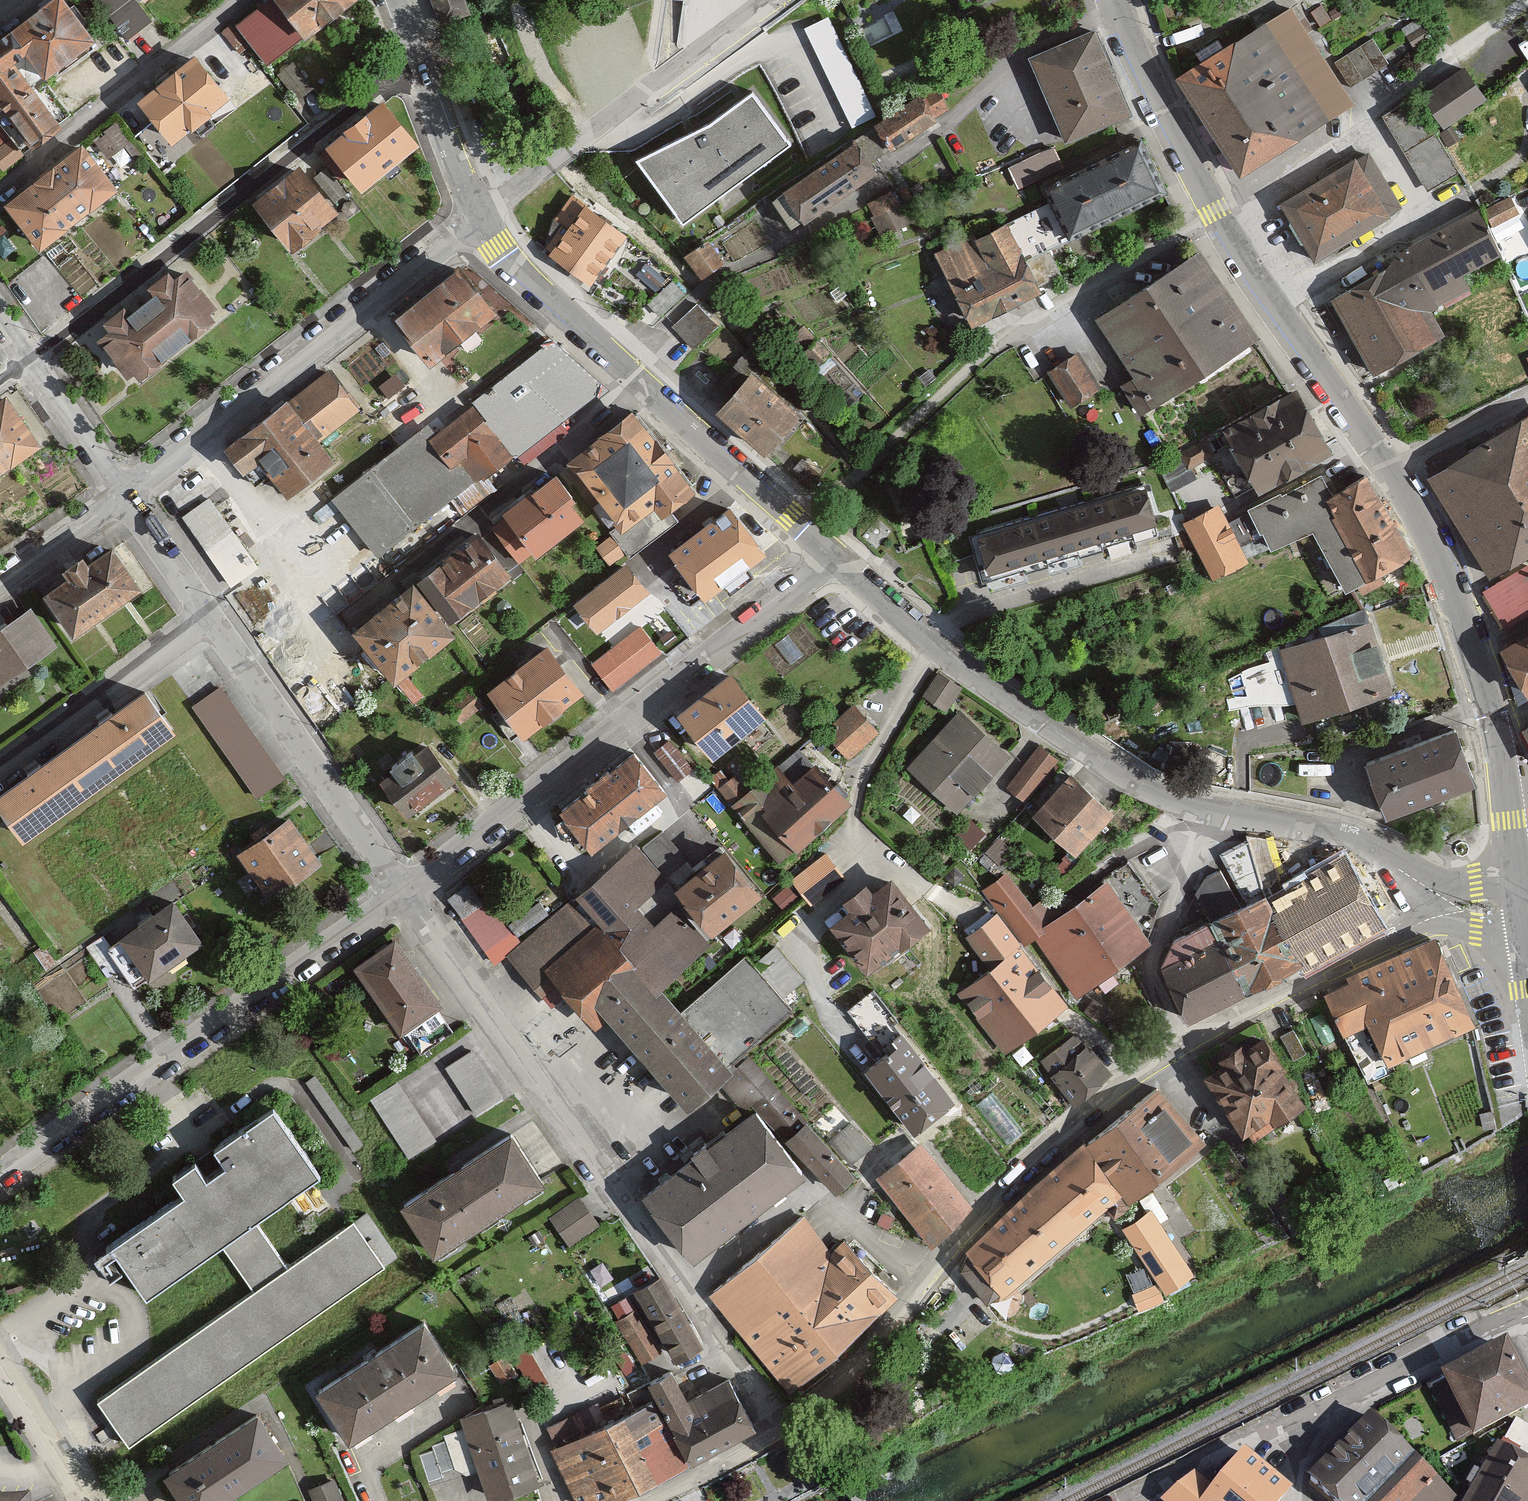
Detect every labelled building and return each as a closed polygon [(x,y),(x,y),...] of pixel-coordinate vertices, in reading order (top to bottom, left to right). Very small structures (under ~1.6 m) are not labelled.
[(68,0),(48,0),(0,36),(0,96),(33,140),(61,119),(15,59),(29,48),(46,70),(94,34),(68,0)] [(153,20),(140,0),(101,0),(126,38),(153,20)] [(307,30),(347,0),(283,0),(307,30)] [(442,30),(471,19),(463,0),(431,0),(442,30)] [(1177,82),(1240,181),(1358,108),(1292,9),(1177,82)] [(808,24),(851,120),(876,109),(833,12),(808,24)] [(1033,63),(1069,148),(1133,121),(1097,36),(1033,63)] [(1377,37),(1337,55),(1349,82),(1389,64),(1377,37)] [(228,105),(194,63),(140,107),(173,149),(228,105)] [(1489,106),(1470,75),(1426,103),(1445,133),(1489,106)] [(789,139),(751,88),(710,117),(636,154),(681,218),(789,139)] [(942,125),(924,99),(876,132),(894,158),(942,125)] [(1415,101),(1385,118),(1427,191),(1457,174),(1415,101)] [(384,107),(325,155),(363,201),(421,154),(384,107)] [(1071,231),(1165,183),(1140,134),(1046,182),(1071,231)] [(880,179),(858,148),(786,199),(808,230),(880,179)] [(118,197),(82,151),(6,211),(43,257),(118,197)] [(1326,176),(1279,206),(1317,265),(1402,211),(1365,152),(1347,163),(1336,170),(1326,176)] [(299,173),(252,212),(293,261),(340,222),(299,173)] [(892,188),(869,201),(886,232),(910,218),(892,188)] [(1512,192),(1485,208),(1495,224),(1521,209),(1512,192)] [(624,229),(584,203),(555,247),(594,273),(624,229)] [(1507,268),(1477,217),(1334,299),(1380,380),(1452,339),(1435,309),(1507,268)] [(1038,281),(1008,222),(946,254),(976,313),(1038,281)] [(687,253),(703,276),(726,260),(710,237),(687,253)] [(1204,256),(1099,326),(1136,382),(1125,390),(1147,423),(1263,345),(1204,256)] [(213,317),(179,273),(103,332),(137,375),(213,317)] [(496,318),(458,274),(395,329),(434,373),(496,318)] [(696,305),(672,327),(692,348),(716,326),(696,305)] [(608,385),(551,339),(337,496),(381,552),(608,385)] [(1102,393),(1080,358),(1049,378),(1072,413),(1102,393)] [(361,414),(331,375),(225,455),(250,489),(267,476),(291,506),(340,470),(321,444),(361,414)] [(754,378),(720,418),(770,460),(804,420),(754,378)] [(1329,444),(1293,386),(1230,424),(1267,483),(1329,444)] [(0,404),(0,481),(50,447),(13,395),(0,404)] [(699,498),(632,418),(566,473),(623,540),(656,513),(666,525),(699,498)] [(1432,482),(1496,586),(1527,566),(1527,424),(1432,482)] [(1320,468),(1255,506),(1277,544),(1314,523),(1349,583),(1411,547),(1369,475),(1335,494),(1320,468)] [(1149,484),(980,531),(988,563),(1157,516),(1149,484)] [(551,486),(492,532),(525,573),(583,527),(551,486)] [(227,583),(257,568),(219,493),(189,508),(227,583)] [(730,513),(670,560),(708,607),(767,561),(730,513)] [(513,581),(478,539),(420,589),(455,631),(513,581)] [(119,548),(53,597),(83,637),(149,588),(119,548)] [(627,568),(576,610),(601,640),(652,598),(627,568)] [(456,646),(414,592),(353,639),(395,693),(456,646)] [(0,633),(0,685),(3,689),(64,649),(37,608),(0,633)] [(1375,627),(1282,655),(1304,727),(1397,700),(1375,627)] [(639,630),(593,669),(616,697),(662,658),(639,630)] [(1506,657),(1527,694),(1527,644),(1506,657)] [(587,701),(549,651),(488,698),(526,748),(587,701)] [(926,693),(949,707),(964,683),(942,669),(926,693)] [(769,726),(730,680),(679,724),(718,770),(769,726)] [(259,794),(287,775),(223,682),(195,702),(259,794)] [(152,691),(2,801),(32,842),(183,732),(152,691)] [(827,731),(852,757),(883,727),(858,701),(827,731)] [(1013,762),(962,714),(909,771),(960,818),(1013,762)] [(1480,793),(1458,735),(1369,768),(1391,826),(1480,793)] [(426,737),(375,774),(405,815),(456,777),(426,737)] [(846,796),(801,749),(755,793),(799,840),(846,796)] [(1060,765),(1040,749),(1007,790),(1027,806),(1060,765)] [(668,801),(635,758),(557,818),(590,861),(668,801)] [(1117,821),(1073,782),(1037,823),(1082,862),(1117,821)] [(296,821),(242,858),(273,903),(327,866),(296,821)] [(712,935),(628,838),(505,943),(536,978),(553,964),(599,1017),(612,1006),(711,1121),(754,1085),(728,1056),(789,1003),(745,952),(681,1007),(659,981),(712,935)] [(760,886),(727,847),(682,885),(714,924),(760,886)] [(1351,860),(1269,900),(1305,971),(1387,930),(1351,860)] [(1150,945),(1102,880),(1048,924),(1005,870),(988,883),(1076,998),(1150,945)] [(876,900),(868,890),(842,911),(850,921),(831,936),(873,987),(935,935),(894,885),(876,900)] [(1305,971),(1269,900),(1210,928),(1247,1000),(1305,971)] [(208,946),(178,903),(124,940),(154,984),(208,946)] [(992,971),(1021,949),(997,917),(967,939),(992,971)] [(1247,1000),(1210,928),(1176,945),(1165,973),(1193,1028),(1247,1000)] [(1478,1031),(1436,942),(1351,982),(1353,987),(1328,998),(1348,1042),(1373,1030),(1392,1071),(1478,1031)] [(401,943),(360,970),(405,1038),(446,1011),(401,943)] [(1007,1050),(1067,1006),(1021,949),(992,971),(963,991),(1007,1050)] [(1078,1027),(1040,1060),(1077,1101),(1115,1068),(1078,1027)] [(1223,1072),(1205,1081),(1245,1147),(1306,1109),(1266,1043),(1246,1058),(1241,1048),(1217,1061),(1223,1072)] [(956,1104),(906,1045),(865,1074),(915,1137),(956,1104)] [(449,1064),(480,1111),(507,1094),(476,1046),(449,1064)] [(1206,1146),(1156,1088),(1087,1150),(1130,1205),(1206,1146)] [(807,1185),(755,1118),(651,1198),(703,1266),(807,1185)] [(348,1191),(301,1125),(244,1166),(256,1182),(236,1196),(223,1178),(200,1194),(213,1211),(123,1274),(138,1295),(154,1285),(174,1314),(247,1262),(281,1238),(348,1191)] [(558,1190),(519,1134),(409,1208),(448,1265),(558,1190)] [(976,1214),(923,1149),(882,1183),(935,1248),(976,1214)] [(1081,1149),(1023,1198),(1065,1247),(1120,1197),(1081,1149)] [(1023,1198),(967,1254),(1004,1297),(1065,1247),(1023,1198)] [(602,1226),(582,1199),(553,1221),(573,1248),(602,1226)] [(1148,1305),(1198,1273),(1154,1205),(1121,1226),(1155,1278),(1137,1289),(1148,1305)] [(835,1256),(803,1221),(715,1301),(799,1394),(900,1302),(848,1245),(835,1256)] [(149,1450),(403,1271),(372,1227),(307,1272),(273,1296),(118,1406),(149,1450)] [(307,1272),(281,1238),(247,1262),(273,1296),(307,1272)] [(710,1348),(668,1279),(641,1296),(683,1365),(710,1348)] [(629,1290),(609,1305),(648,1360),(669,1345),(629,1290)] [(425,1325),(316,1397),(352,1449),(455,1378),(425,1325)] [(1507,1343),(1442,1376),(1446,1383),(1432,1391),(1458,1442),(1471,1435),(1474,1440),(1527,1412),(1527,1383),(1507,1343)] [(519,1352),(536,1381),(548,1374),(531,1345),(519,1352)] [(677,1372),(653,1386),(698,1467),(765,1430),(736,1379),(694,1402),(677,1372)] [(467,1421),(497,1500),(511,1500),(549,1487),(517,1403),(467,1421)] [(688,1469),(654,1403),(607,1430),(624,1467),(638,1495),(688,1469)] [(266,1415),(172,1476),(189,1500),(233,1500),(296,1460),(266,1415)] [(1378,1419),(1320,1482),(1340,1500),(1389,1500),(1425,1463),(1378,1419)] [(607,1430),(553,1451),(576,1500),(619,1500),(638,1495),(624,1467),(607,1430)] [(1462,1500),(1526,1500),(1527,1498),(1527,1457),(1499,1439),(1462,1500)] [(1254,1459),(1222,1497),(1219,1500),(1292,1500),(1297,1494),(1254,1459)] [(1425,1463),(1389,1500),(1454,1500),(1458,1496),(1425,1463)] [(318,1500),(348,1500),(339,1474),(312,1483),(318,1500)] [(1222,1497),(1198,1477),(1179,1500),(1219,1500),(1222,1497)]
